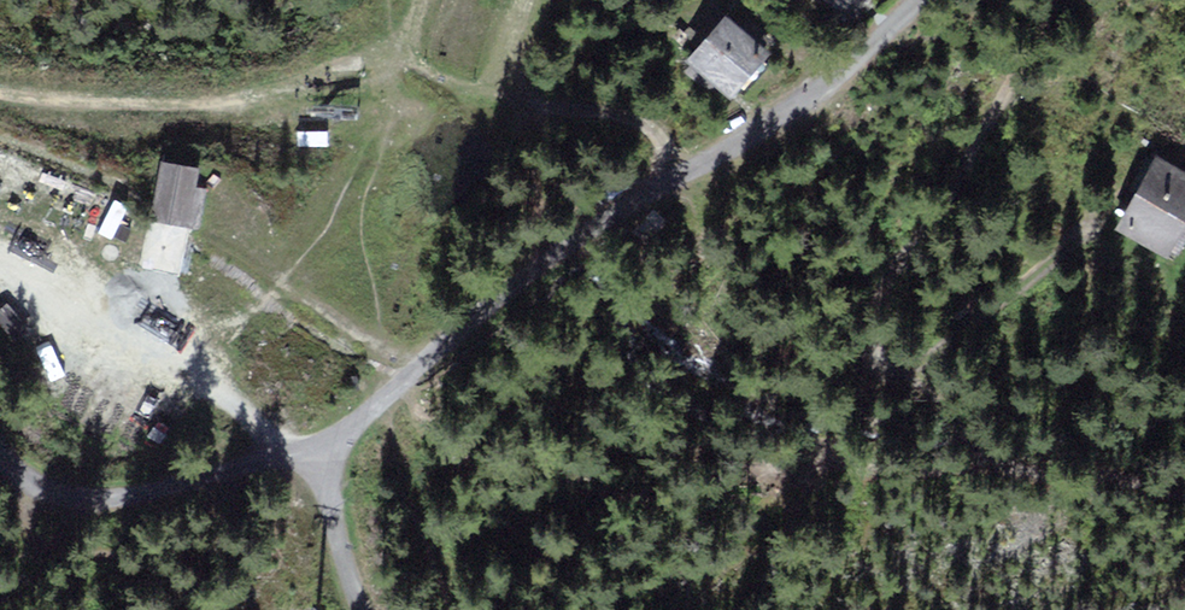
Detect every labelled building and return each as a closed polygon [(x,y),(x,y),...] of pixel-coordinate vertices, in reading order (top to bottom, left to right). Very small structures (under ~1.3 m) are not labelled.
[(841,12),(851,0),(826,0),(841,12)] [(769,51),(727,14),(686,60),(728,97),(769,51)] [(1157,157),(1118,228),(1171,256),(1184,230),(1184,173),(1157,157)] [(194,189),(198,172),(160,163),(147,217),(199,229),(208,193),(194,189)]
